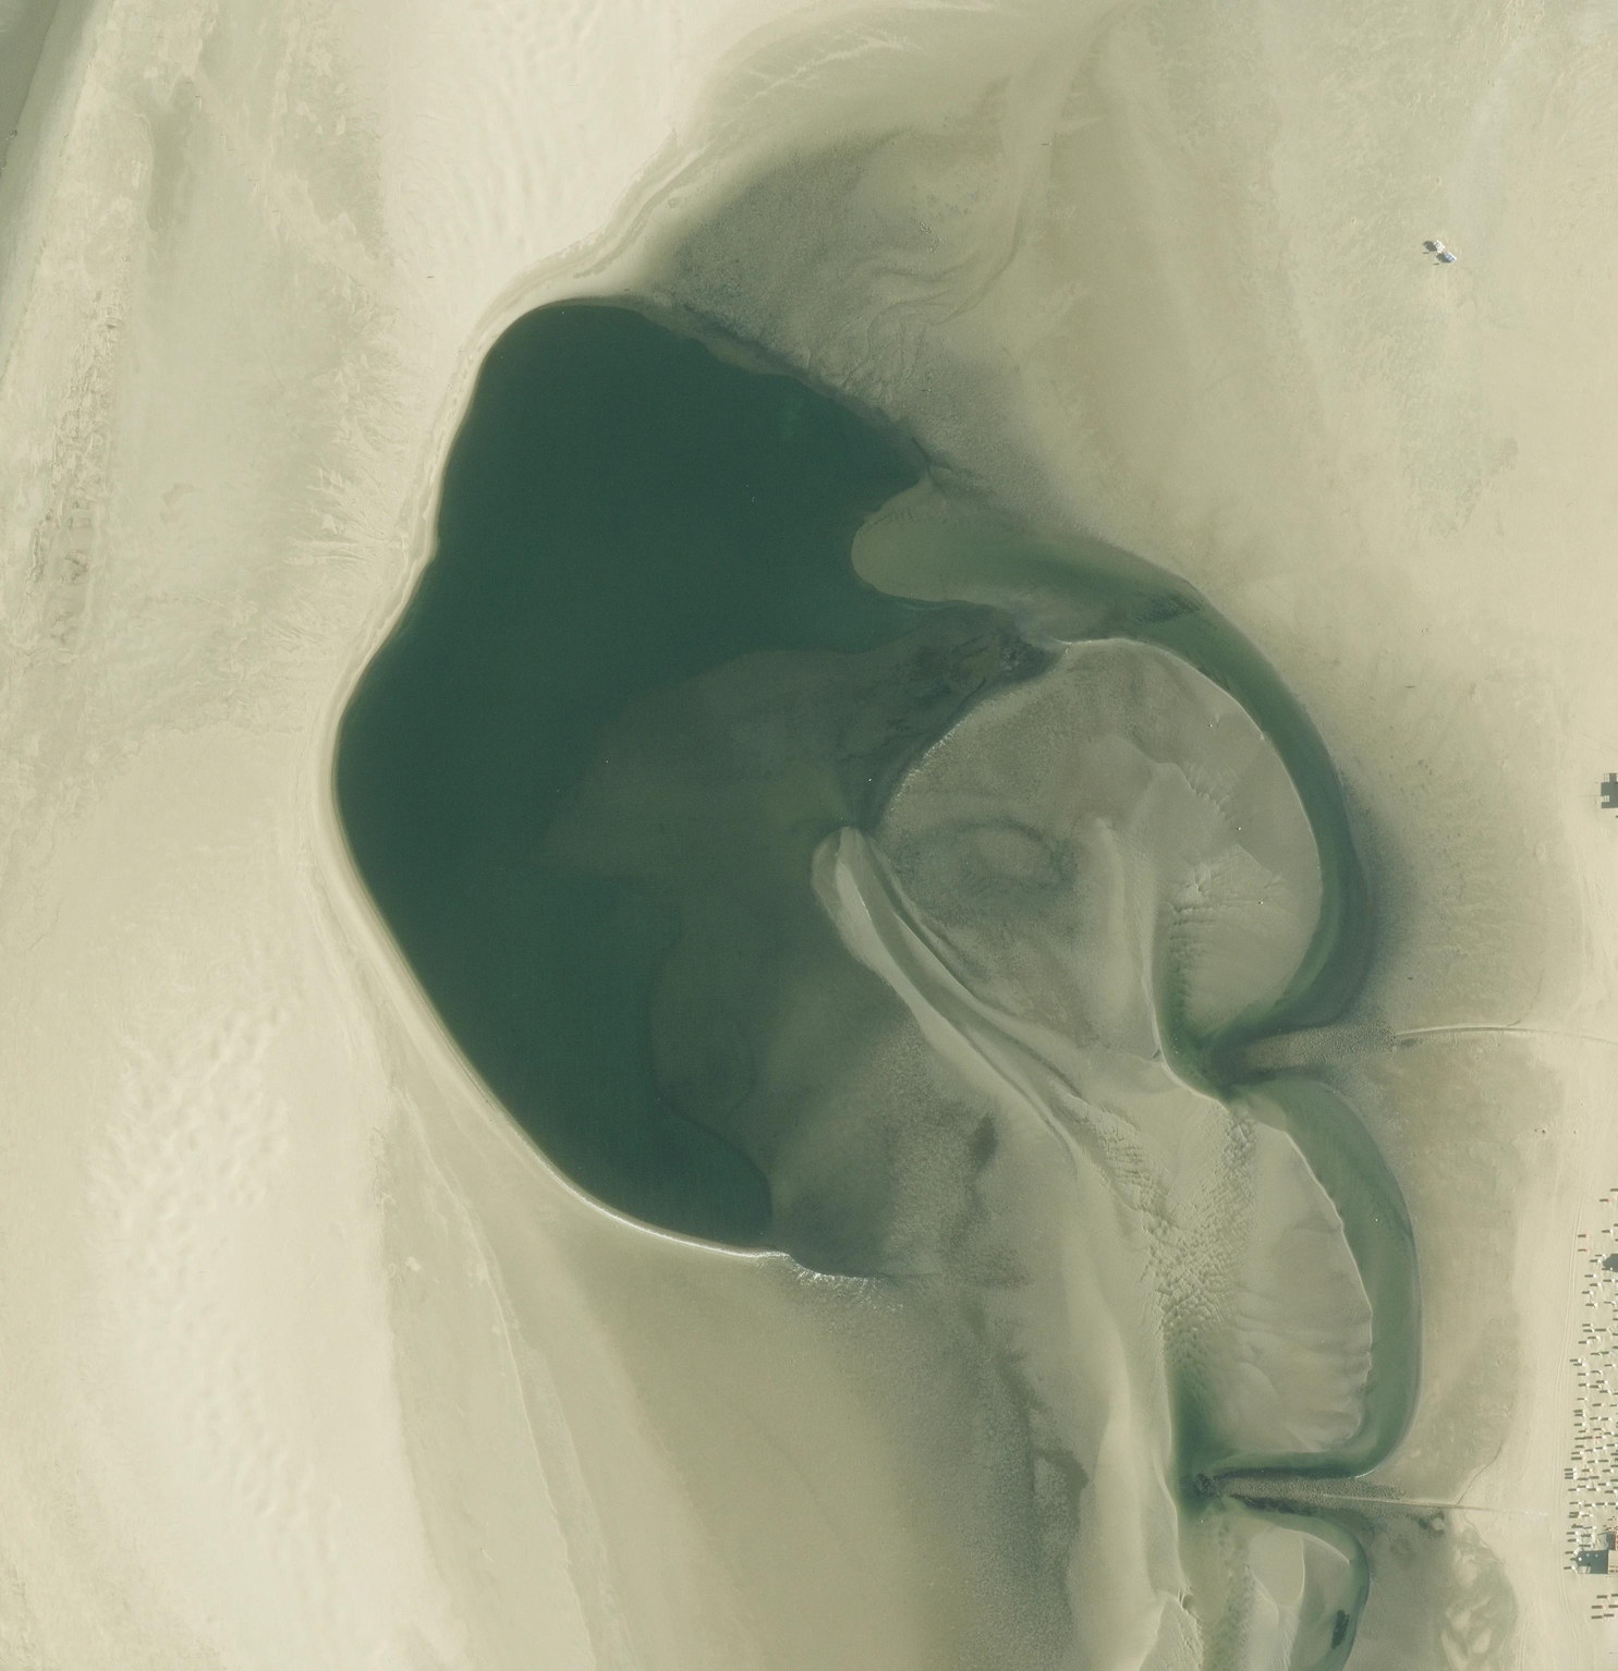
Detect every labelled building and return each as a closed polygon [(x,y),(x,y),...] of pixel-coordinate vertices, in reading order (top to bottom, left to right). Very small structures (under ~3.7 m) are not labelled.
[(1602,1562),(1617,1563),(1617,1548),(1602,1547),(1602,1562)]
